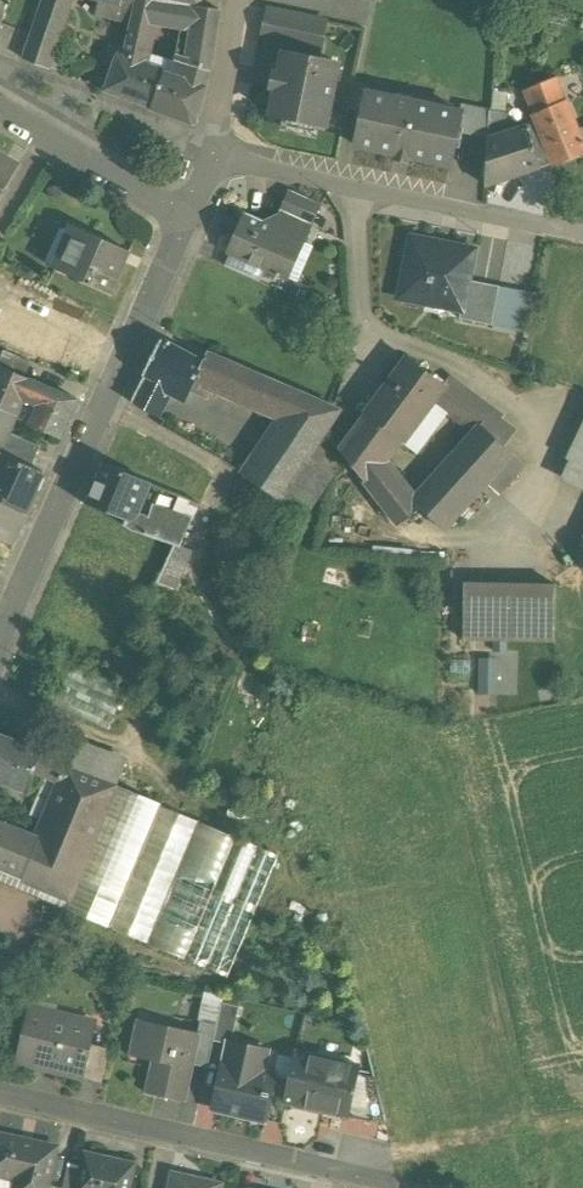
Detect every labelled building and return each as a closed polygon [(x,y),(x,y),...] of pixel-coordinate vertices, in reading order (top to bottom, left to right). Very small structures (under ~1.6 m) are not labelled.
[(10,0),(0,0),(0,27),(10,0)] [(23,59),(49,69),(72,0),(43,0),(23,59)] [(109,0),(99,0),(96,15),(132,24),(136,5),(119,1),(119,2),(109,0)] [(156,0),(137,0),(136,5),(132,24),(144,27),(146,20),(153,21),(194,29),(197,7),(156,0)] [(219,10),(197,7),(194,29),(193,45),(188,63),(210,70),(219,10)] [(326,21),(269,9),(263,39),(320,51),(326,21)] [(144,27),(132,24),(124,57),(143,63),(153,21),(146,20),(144,27)] [(338,64),(284,53),(280,73),(275,72),(272,88),(277,89),(272,114),(326,125),(338,64)] [(124,57),(119,55),(105,91),(152,108),(159,85),(151,83),(155,71),(145,67),(146,65),(143,63),(124,57)] [(210,70),(188,63),(184,81),(155,71),(151,83),(159,85),(152,108),(195,123),(210,70)] [(371,86),(354,82),(349,108),(364,111),(368,92),(370,93),(371,86)] [(370,93),(368,92),(364,111),(357,146),(396,154),(395,159),(409,162),(410,157),(451,166),(458,132),(462,112),(460,112),(370,93)] [(535,114),(538,122),(554,163),(582,153),(582,151),(575,131),(565,103),(535,114)] [(490,111),(461,105),(460,112),(462,112),(458,132),(488,138),(490,111)] [(554,163),(538,122),(525,126),(540,168),(554,163)] [(525,126),(488,138),(485,188),(540,168),(525,126)] [(17,167),(0,156),(0,196),(17,167)] [(320,207),(290,194),(282,211),(312,225),(320,207)] [(312,225),(282,211),(275,228),(299,239),(297,243),(303,246),(312,225)] [(275,228),(247,216),(230,253),(282,277),(297,243),(299,239),(275,228)] [(70,228),(51,270),(110,296),(128,254),(70,228)] [(475,250),(412,237),(400,299),(426,304),(428,295),(464,302),(465,303),(469,281),(475,250)] [(500,288),(469,281),(465,303),(464,302),(461,320),(493,326),(500,288)] [(533,294),(500,288),(493,326),(524,333),(533,294)] [(4,308),(3,311),(0,317),(0,340),(42,360),(53,336),(55,332),(4,308)] [(67,344),(53,336),(42,360),(41,361),(56,368),(67,344)] [(203,363),(160,340),(143,376),(145,377),(131,403),(157,417),(171,391),(186,399),(196,379),(203,363)] [(5,351),(0,364),(0,367),(26,378),(32,363),(5,351)] [(302,394),(207,353),(203,363),(196,379),(285,418),(302,394)] [(441,386),(405,359),(365,414),(400,439),(402,441),(431,402),(442,386),(441,386)] [(0,367),(0,410),(15,417),(31,381),(26,378),(0,367)] [(492,410),(447,377),(441,386),(442,386),(431,402),(474,433),(481,426),(489,414),(492,410)] [(57,392),(31,381),(15,417),(14,419),(29,426),(38,406),(49,411),(57,392)] [(322,402),(302,394),(285,418),(305,432),(309,424),(310,423),(322,402)] [(0,410),(0,448),(1,448),(8,433),(14,419),(15,417),(0,410)] [(400,439),(365,414),(339,450),(398,525),(419,508),(414,501),(387,465),(400,439)] [(515,434),(489,414),(481,426),(503,447),(515,434)] [(190,431),(166,418),(162,427),(186,440),(190,431)] [(285,418),(246,477),(279,500),(305,460),(318,442),(305,432),(285,418)] [(310,423),(309,424),(305,432),(313,438),(317,429),(310,423)] [(567,458),(572,460),(582,466),(582,425),(567,458)] [(503,447),(481,426),(474,433),(414,501),(419,508),(443,530),(486,483),(512,455),(503,447)] [(219,436),(203,427),(193,444),(215,457),(219,450),(213,447),(219,436)] [(8,433),(1,448),(0,451),(0,454),(5,456),(31,468),(41,447),(8,433)] [(512,455),(486,483),(498,494),(524,466),(512,455)] [(5,456),(0,466),(0,504),(24,516),(44,475),(31,468),(5,456)] [(305,460),(279,500),(304,517),(330,477),(305,460)] [(572,460),(564,478),(582,487),(582,466),(572,460)] [(144,483),(102,465),(86,502),(128,521),(131,513),(144,483)] [(199,505),(144,483),(131,513),(147,519),(150,510),(189,523),(199,505)] [(189,523),(150,510),(147,519),(142,533),(175,544),(175,545),(180,547),(189,523)] [(147,519),(131,513),(128,521),(127,524),(130,529),(142,533),(147,519)] [(555,585),(463,584),(462,641),(554,642),(555,585)] [(479,659),(479,694),(517,694),(517,652),(493,652),(489,652),(489,659),(479,659)] [(43,700),(108,730),(127,687),(62,658),(43,700)] [(0,737),(0,779),(28,788),(34,770),(40,751),(0,737)] [(73,763),(40,751),(34,770),(60,782),(67,785),(72,768),(73,763)] [(116,786),(72,768),(67,785),(60,782),(43,822),(37,837),(39,838),(20,881),(68,900),(116,787),(116,786)] [(68,900),(64,910),(184,959),(235,839),(160,808),(161,805),(116,787),(68,900)] [(54,795),(40,789),(29,816),(43,822),(54,795)] [(20,881),(39,838),(37,837),(0,822),(0,872),(20,881)] [(276,856),(235,839),(184,959),(225,976),(276,856)] [(239,1007),(221,1003),(216,1026),(213,1041),(230,1044),(230,1042),(232,1042),(239,1007)] [(94,1022),(31,1008),(19,1062),(57,1070),(57,1072),(82,1078),(83,1074),(89,1045),(94,1022)] [(198,1033),(137,1020),(131,1050),(154,1055),(146,1093),(186,1102),(194,1065),(200,1033),(198,1033)] [(216,1026),(200,1023),(198,1033),(200,1033),(194,1065),(207,1068),(213,1041),(216,1026)] [(232,1042),(230,1042),(230,1044),(225,1065),(223,1065),(213,1108),(265,1120),(274,1077),(262,1074),(267,1050),(232,1042)] [(108,1049),(89,1045),(83,1074),(102,1079),(108,1049)] [(356,1066),(294,1052),(288,1080),(289,1080),(284,1103),(285,1103),(345,1117),(347,1106),(355,1073),(356,1066)] [(374,1077),(355,1073),(347,1106),(383,1114),(374,1077)] [(274,1077),(265,1120),(281,1124),(285,1103),(284,1103),(289,1080),(288,1080),(274,1077)] [(0,1135),(0,1178),(17,1182),(15,1187),(48,1187),(57,1148),(0,1135)] [(85,1154),(82,1165),(77,1187),(128,1187),(133,1164),(85,1154)] [(68,1162),(62,1187),(77,1187),(82,1165),(68,1162)] [(173,1175),(170,1187),(221,1187),(222,1186),(173,1175)]
